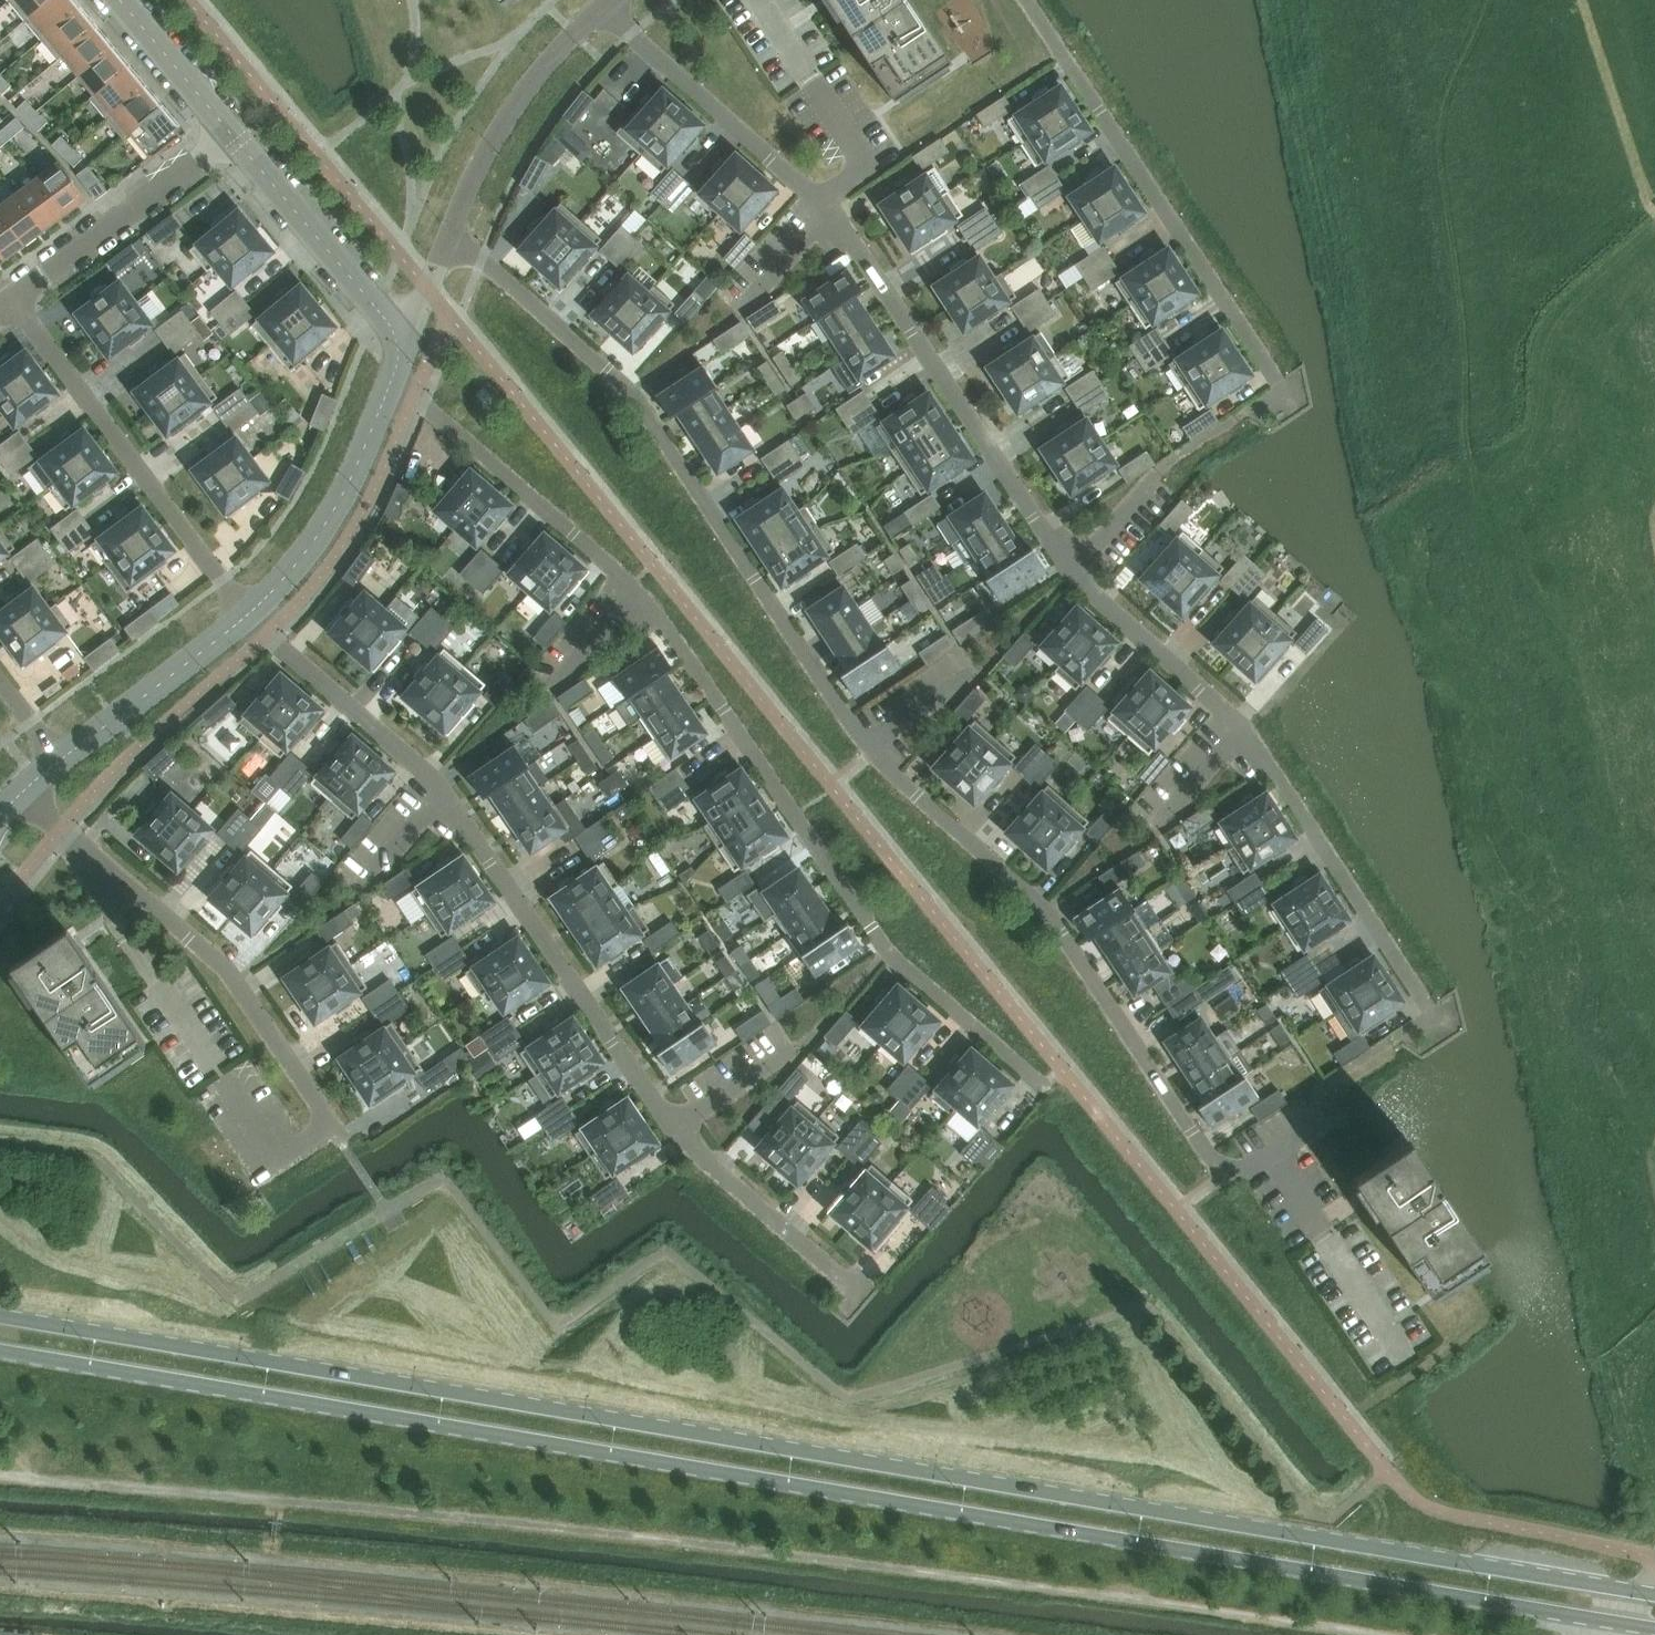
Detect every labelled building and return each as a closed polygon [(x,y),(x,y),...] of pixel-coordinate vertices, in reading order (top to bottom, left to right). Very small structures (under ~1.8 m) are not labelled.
[(51,0),(11,0),(9,2),(25,21),(51,0)] [(80,9),(73,0),(51,0),(25,21),(42,41),(80,9)] [(910,0),(843,0),(832,7),(893,100),(950,62),(910,0)] [(64,55),(97,29),(80,9),(42,41),(58,61),(64,55)] [(80,75),(112,48),(97,29),(64,55),(80,75)] [(96,93),(128,67),(112,48),(80,75),(96,93)] [(107,119),(113,114),(145,87),(128,67),(96,93),(90,99),(107,119)] [(0,75),(0,92),(2,95),(11,86),(0,75)] [(1023,143),(1076,108),(1074,106),(1076,104),(1070,95),(1068,96),(1061,85),(1050,92),(1047,87),(1032,98),(1034,102),(1007,120),(1023,143)] [(113,114),(107,119),(123,138),(129,133),(161,106),(145,87),(113,114)] [(641,154),(683,107),(681,105),(683,104),(674,96),(673,98),(663,89),(654,98),(650,94),(626,122),(616,113),(607,122),(617,132),(616,132),(641,154)] [(575,126),(595,100),(583,91),(562,117),(575,126)] [(985,128),(1013,110),(1004,97),(976,115),(985,128)] [(36,112),(26,101),(17,109),(28,120),(36,112)] [(38,131),(54,117),(43,106),(36,112),(28,120),(38,131)] [(181,137),(175,129),(178,127),(161,106),(129,133),(151,159),(181,137)] [(687,152),(699,138),(695,135),(704,125),(683,107),(641,154),(661,173),(683,149),(687,152)] [(1080,138),(1091,131),(1076,108),(1023,143),(1038,166),(1065,148),(1068,152),(1083,142),(1080,138)] [(13,137),(24,127),(16,118),(5,128),(13,137)] [(13,137),(5,128),(0,132),(0,147),(1,148),(13,137)] [(72,148),(61,137),(52,145),(63,156),(72,148)] [(921,170),(949,152),(940,139),(913,157),(921,170)] [(83,159),(72,148),(63,156),(74,167),(83,159)] [(720,212),(756,171),(754,170),(756,168),(747,160),(746,162),(735,153),(727,163),(723,159),(711,173),(715,176),(699,194),(720,212)] [(534,193),(549,163),(536,156),(520,185),(534,193)] [(85,197),(60,164),(39,179),(64,213),(85,197)] [(1030,196),(1058,178),(1049,165),(1022,183),(1030,196)] [(1084,219),(1130,189),(1128,187),(1130,186),(1124,176),(1122,177),(1114,166),(1104,173),(1101,169),(1085,179),(1088,183),(1069,196),(1084,219)] [(107,192),(88,167),(77,175),(96,200),(107,192)] [(895,227),(940,197),(940,196),(947,191),(948,192),(950,191),(935,168),(915,181),(912,177),(896,187),(899,191),(879,204),(887,215),(885,217),(891,226),(893,225),(895,227)] [(662,204),(684,179),(673,169),(650,194),(662,204)] [(772,203),(768,199),(777,190),(756,171),(720,212),(740,231),(756,213),(760,217),(772,203)] [(1039,209),(1066,190),(1058,178),(1030,196),(1039,209)] [(64,213),(39,179),(19,194),(44,228),(64,213)] [(673,214),(695,189),(684,179),(662,204),(673,214)] [(1134,219),(1145,212),(1130,189),(1084,219),(1099,242),(1119,229),(1122,234),(1137,224),(1134,219)] [(945,227),(963,215),(948,192),(947,191),(940,196),(940,197),(895,227),(910,250),(929,237),(932,242),(948,232),(945,227)] [(19,194),(0,208),(0,211),(23,243),(44,228),(19,194)] [(581,221),(561,203),(546,219),(542,216),(514,247),(539,269),(581,221)] [(966,239),(994,220),(985,207),(958,226),(966,239)] [(214,265),(256,230),(238,209),(229,217),(225,213),(211,225),(214,229),(190,250),(207,271),(214,265)] [(0,211),(0,254),(3,258),(23,243),(0,211)] [(156,246),(182,226),(173,214),(147,234),(156,246)] [(974,251),(1002,233),(994,220),(966,239),(974,251)] [(587,256),(602,239),(581,221),(539,269),(541,271),(540,272),(548,280),(550,278),(560,287),(575,269),(579,273),(592,259),(587,256)] [(611,261),(633,236),(622,226),(600,251),(611,261)] [(264,260),(274,251),(256,230),(214,265),(230,285),(249,271),(252,275),(267,264),(264,260)] [(735,269),(757,244),(745,234),(723,258),(735,269)] [(623,271),(645,246),(633,236),(611,261),(623,271)] [(115,277),(142,257),(132,244),(106,264),(115,277)] [(1084,277),(1112,259),(1103,246),(1075,265),(1084,277)] [(1130,305),(1183,270),(1182,268),(1184,267),(1177,258),(1175,259),(1168,248),(1157,254),(1154,250),(1139,260),(1142,265),(1115,283),(1130,305)] [(948,309),(994,278),(979,255),(968,263),(965,258),(949,269),(952,273),(933,286),(940,297),(939,298),(945,308),(947,306),(948,309)] [(1092,290),(1120,272),(1112,259),(1084,277),(1092,290)] [(855,296),(862,291),(848,269),(801,300),(816,321),(819,319),(855,296)] [(1188,300),(1198,293),(1183,270),(1130,305),(1145,328),(1172,311),(1175,315),(1191,305),(1188,300)] [(999,308),(1017,296),(1001,273),(994,278),(948,309),(963,332),(983,319),(986,323),(1002,313),(999,308)] [(612,333),(648,292),(628,274),(619,284),(615,280),(603,294),(607,298),(591,315),(601,324),(600,326),(608,333),(610,332),(612,333)] [(92,335),(136,302),(120,280),(109,288),(106,284),(102,287),(92,295),(95,299),(76,313),(92,335)] [(269,346),(318,305),(301,284),(291,292),(287,288),(273,300),(277,304),(252,325),(269,346)] [(660,320),(675,304),(654,286),(648,292),(612,333),(632,352),(648,334),(652,338),(664,324),(660,320)] [(1020,320),(1048,301),(1039,289),(1011,307),(1020,320)] [(220,323),(246,302),(236,290),(210,312),(220,323)] [(684,326),(706,301),(694,291),(672,316),(684,326)] [(832,339),(868,315),(855,296),(819,319),(832,339)] [(755,331),(783,313),(774,300),(747,318),(755,331)] [(1028,332),(1056,314),(1048,301),(1020,320),(1028,332)] [(130,347),(145,336),(142,332),(152,324),(136,302),(92,335),(94,337),(92,339),(99,348),(101,347),(108,357),(127,343),(130,347)] [(230,335),(255,314),(246,302),(220,323),(230,335)] [(330,339),(326,334),(336,326),(327,316),(329,315),(322,306),(320,307),(318,305),(269,346),(290,371),(330,339)] [(164,342),(191,323),(182,310),(155,330),(164,342)] [(845,358),(881,335),(868,315),(832,339),(845,358)] [(722,353),(750,335),(741,322),(713,340),(722,353)] [(173,355),(200,335),(191,323),(164,342),(173,355)] [(1137,359),(1165,340),(1157,328),(1129,346),(1137,359)] [(1184,387),(1237,352),(1222,329),(1211,336),(1208,331),(1193,341),(1196,346),(1169,364),(1184,387)] [(1002,390),(1055,355),(1040,332),(1022,344),(1019,339),(1003,350),(1006,354),(987,367),(994,378),(992,379),(999,389),(1000,388),(1002,390)] [(859,379),(894,356),(881,335),(845,358),(859,379)] [(1146,372),(1174,353),(1165,340),(1137,359),(1146,372)] [(42,372),(26,350),(15,358),(12,354),(0,363),(0,369),(0,404),(42,372)] [(792,365),(782,351),(772,358),(782,372),(792,365)] [(1241,382),(1252,375),(1237,352),(1184,387),(1199,410),(1226,392),(1229,396),(1244,386),(1241,382)] [(150,413),(201,376),(185,354),(168,366),(165,362),(150,373),(153,378),(134,392),(150,413)] [(1052,390),(1070,378),(1055,355),(1002,390),(1017,413),(1036,400),(1039,405),(1055,394),(1052,390)] [(776,375),(767,361),(757,368),(766,382),(776,375)] [(670,418),(678,413),(709,392),(717,387),(703,365),(656,396),(670,418)] [(801,379),(792,365),(782,372),(791,386),(801,379)] [(1073,401),(1101,383),(1093,370),(1065,388),(1073,401)] [(58,394),(50,384),(52,382),(45,373),(43,374),(42,372),(0,404),(0,407),(14,427),(33,413),(36,417),(51,406),(48,402),(58,394)] [(786,390),(776,375),(766,382),(776,396),(786,390)] [(200,410),(218,398),(201,376),(150,413),(152,416),(150,417),(157,426),(159,425),(167,435),(185,421),(189,425),(196,420),(204,415),(200,410)] [(1082,414),(1110,396),(1101,383),(1073,401),(1082,414)] [(495,400),(484,387),(475,394),(487,407),(495,400)] [(222,421),(249,401),(240,388),(213,408),(222,421)] [(844,422),(872,404),(864,391),(836,409),(844,422)] [(690,432),(723,410),(709,392),(678,413),(690,432)] [(891,450),(944,415),(929,392),(918,399),(915,394),(900,404),(903,409),(876,427),(891,450)] [(815,407),(806,393),(796,399),(806,414),(815,407)] [(324,431),(337,400),(322,394),(310,425),(324,431)] [(806,414),(796,399),(786,406),(796,420),(806,414)] [(231,433),(258,413),(249,401),(222,421),(231,433)] [(853,435),(880,416),(872,404),(844,422),(853,435)] [(1191,440),(1219,422),(1210,409),(1183,427),(1191,440)] [(704,452),(738,429),(723,410),(690,432),(704,452)] [(905,472),(959,437),(944,415),(891,450),(905,472)] [(1056,471),(1101,441),(1086,418),(1075,425),(1072,421),(1057,431),(1060,436),(1040,448),(1048,459),(1046,461),(1052,470),(1054,469),(1056,471)] [(56,483),(100,450),(84,429),(74,436),(70,432),(55,443),(59,447),(40,461),(56,483)] [(717,473),(753,449),(738,429),(704,452),(717,473)] [(28,443),(19,431),(0,445),(0,461),(2,463),(28,443)] [(209,492),(252,459),(236,437),(226,445),(222,440),(219,443),(208,451),(211,456),(192,470),(200,480),(198,482),(205,491),(207,489),(209,492)] [(951,481),(966,471),(963,467),(974,460),(966,448),(968,447),(962,438),(960,439),(959,437),(905,472),(921,495),(948,477),(951,481)] [(770,471),(797,453),(789,440),(761,458),(770,471)] [(1106,471),(1116,464),(1101,441),(1056,471),(1071,494),(1090,481),(1093,486),(1109,476),(1106,471)] [(11,475),(37,455),(28,443),(2,463),(11,475)] [(109,484),(106,480),(116,472),(108,462),(110,460),(103,451),(101,452),(100,450),(56,483),(49,488),(65,511),(92,491),(95,495),(102,490),(109,484)] [(1119,470),(1127,483),(1155,464),(1146,451),(1119,470)] [(778,484),(806,466),(797,453),(770,471),(778,484)] [(258,489),(269,481),(252,459),(209,492),(228,518),(258,496),(262,493),(258,489)] [(289,500),(305,472),(292,464),(275,492),(289,500)] [(455,529),(491,487),(489,486),(491,484),(482,476),(481,478),(470,469),(462,479),(458,475),(446,489),(450,493),(434,511),(455,529)] [(399,520),(412,490),(398,483),(384,514),(399,520)] [(508,518),(504,515),(512,505),(491,487),(455,529),(476,547),(491,529),(496,532),(508,518)] [(752,541),(805,506),(804,506),(797,510),(782,488),(763,501),(760,497),(744,507),(747,511),(736,518),(744,530),(742,531),(748,540),(750,539),(752,541)] [(963,537),(998,513),(985,493),(949,516),(963,537)] [(913,525),(941,507),(932,494),(904,512),(913,525)] [(1171,535),(1194,510),(1182,500),(1160,525),(1171,535)] [(766,564),(820,529),(805,506),(752,541),(766,564)] [(107,566),(158,529),(142,507),(132,514),(128,510),(118,518),(117,518),(113,521),(117,525),(91,544),(107,566)] [(60,541),(86,521),(77,509),(51,529),(60,541)] [(976,557),(1012,533),(998,513),(963,537),(976,557)] [(69,553),(96,534),(86,521),(60,541),(69,553)] [(15,548),(0,528),(0,559),(15,548)] [(167,562),(164,558),(174,550),(166,540),(169,538),(162,529),(159,531),(158,529),(107,566),(127,593),(160,568),(167,562)] [(808,569),(835,551),(820,529),(766,564),(781,587),(792,580),(795,584),(811,574),(808,569)] [(1161,597),(1203,549),(1183,531),(1168,547),(1164,544),(1152,558),(1156,561),(1140,579),(1161,597)] [(529,592),(565,551),(563,549),(564,547),(556,540),(554,541),(544,533),(536,542),(532,539),(519,553),(524,556),(508,574),(529,592)] [(986,579),(1032,548),(1024,553),(1012,533),(976,557),(989,576),(985,579),(986,579)] [(20,571),(46,551),(37,539),(11,559),(20,571)] [(838,575),(866,556),(857,543),(829,561),(838,575)] [(919,558),(909,544),(899,550),(909,565),(919,558)] [(999,600),(1046,570),(1032,548),(986,579),(999,600)] [(471,584),(493,559),(481,549),(460,574),(471,584)] [(1209,584),(1224,568),(1203,549),(1161,597),(1163,599),(1161,600),(1170,608),(1172,607),(1181,615),(1197,598),(1201,602),(1213,588),(1209,584)] [(29,583),(56,563),(46,551),(20,571),(29,583)] [(355,587),(375,560),(362,551),(343,578),(355,587)] [(581,582),(577,578),(586,569),(565,551),(529,592),(550,610),(565,592),(569,596),(581,582)] [(903,568),(894,554),(884,560),(893,575),(903,568)] [(1233,589),(1255,564),(1244,554),(1221,579),(1233,589)] [(483,594),(504,569),(493,559),(471,584),(483,594)] [(1244,599),(1266,575),(1255,564),(1233,589),(1244,599)] [(936,584),(926,569),(916,576),(926,590),(936,584)] [(920,594),(911,580),(901,586),(910,600),(920,594)] [(945,598),(936,584),(926,590),(935,604),(945,598)] [(821,630),(857,607),(843,586),(808,610),(821,630)] [(50,609),(34,587),(23,595),(20,591),(4,602),(8,607),(0,612),(0,638),(2,641),(4,640),(6,642),(50,609)] [(350,651),(385,610),(364,592),(356,601),(352,598),(349,601),(349,602),(325,629),(350,651)] [(930,608),(920,594),(910,600),(919,615),(930,608)] [(1234,662),(1276,614),(1255,596),(1241,612),(1237,608),(1225,622),(1229,626),(1213,643),(1223,652),(1222,654),(1230,662),(1232,660),(1234,662)] [(398,637),(404,630),(406,632),(419,616),(396,597),(385,610),(350,651),(352,653),(350,655),(359,662),(361,660),(370,669),(385,652),(389,655),(402,641),(398,637)] [(57,639),(73,627),(57,604),(50,609),(6,642),(25,668),(59,643),(57,639)] [(1061,665),(1097,624),(1077,605),(1068,615),(1064,611),(1052,625),(1056,629),(1040,646),(1060,664),(1061,665)] [(421,642),(443,617),(431,607),(409,632),(421,642)] [(834,650),(870,627),(857,607),(821,630),(834,650)] [(134,641),(160,621),(151,608),(124,628),(134,641)] [(961,644),(988,625),(980,612),(952,631),(961,644)] [(545,648),(567,623),(555,613),(533,638),(545,648)] [(1286,652),(1282,649),(1297,632),(1276,614),(1234,662),(1258,684),(1286,652)] [(432,652),(454,627),(443,617),(421,642),(432,652)] [(1306,654),(1328,629),(1316,619),(1294,644),(1306,654)] [(1076,690),(1097,665),(1101,669),(1113,655),(1109,651),(1118,642),(1097,624),(1061,665),(1060,664),(1054,671),(1076,690)] [(847,670),(883,646),(870,627),(834,650),(847,670)] [(1015,666),(1037,642),(1025,631),(1003,656),(1015,666)] [(928,666),(955,647),(947,634),(919,653),(928,666)] [(94,670),(120,651),(111,638),(84,658),(94,670)] [(854,696),(901,666),(887,644),(883,646),(847,670),(840,675),(854,696)] [(612,678),(626,699),(668,669),(663,662),(667,660),(658,647),(612,678)] [(423,714),(465,667),(444,649),(430,665),(425,662),(413,676),(417,680),(403,697),(413,705),(411,707),(420,715),(421,713),(423,714)] [(472,701),(486,685),(465,667),(423,714),(444,732),(459,714),(463,718),(472,708),(476,704),(472,701)] [(640,719),(679,692),(666,673),(673,668),(672,667),(668,669),(626,699),(640,719)] [(1128,736),(1170,688),(1168,687),(1170,685),(1161,677),(1160,679),(1150,670),(1141,680),(1137,676),(1125,690),(1129,694),(1107,718),(1128,736)] [(260,739),(301,691),(299,690),(301,688),(292,680),(291,682),(281,674),(272,683),(268,680),(262,687),(256,693),(260,697),(239,721),(260,739)] [(566,710),(594,691),(585,679),(558,697),(566,710)] [(1076,721),(1098,696),(1087,686),(1065,711),(1076,721)] [(1174,734),(1187,720),(1182,716),(1191,707),(1170,688),(1128,736),(1149,754),(1170,730),(1174,734)] [(964,724),(986,699),(974,689),(952,714),(964,724)] [(306,736),(326,713),(301,691),(260,739),(281,757),(301,733),(306,736)] [(654,739),(692,712),(679,692),(640,719),(654,739)] [(212,727),(237,705),(226,693),(201,715),(212,727)] [(1087,731),(1109,706),(1098,696),(1076,721),(1087,731)] [(533,733),(561,714),(552,701),(525,720),(533,733)] [(668,759),(706,733),(692,712),(654,739),(668,759)] [(953,786),(995,738),(975,720),(960,736),(956,733),(944,746),(948,750),(932,768),(953,786)] [(604,744),(594,729),(584,736),(594,750),(604,744)] [(331,801),(373,753),(371,751),(373,749),(364,742),(362,744),(352,735),(344,745),(340,741),(328,755),(332,759),(311,783),(331,801)] [(1002,773),(1016,756),(995,738),(953,786),(955,788),(954,789),(962,797),(964,795),(974,804),(989,787),(993,790),(1006,776),(1002,773)] [(588,754),(578,740),(568,746),(578,761),(588,754)] [(613,758),(604,744),(594,750),(603,765),(613,758)] [(1025,779),(1047,754),(1035,744),(1014,768),(1025,779)] [(153,779),(178,757),(168,745),(143,768),(153,779)] [(486,794),(529,766),(514,745),(468,776),(477,789),(481,787),(486,794)] [(1149,786),(1171,761),(1160,751),(1138,776),(1149,786)] [(280,788),(302,762),(291,753),(269,778),(280,788)] [(380,794),(389,784),(385,780),(393,771),(373,753),(331,801),(352,819),(373,794),(378,798),(381,794),(380,794)] [(598,769),(588,754),(578,761),(588,775),(598,769)] [(1036,789),(1058,764),(1047,754),(1025,779),(1036,789)] [(292,797),(314,772),(302,762),(280,788),(292,797)] [(503,812),(542,785),(538,787),(525,768),(486,794),(482,796),(483,798),(490,793),(503,812)] [(657,800),(685,781),(676,768),(649,787),(657,800)] [(711,822),(757,791),(741,768),(731,775),(728,771),(712,781),(715,786),(696,799),(711,822)] [(628,785),(618,770),(608,777),(618,792),(628,785)] [(618,792),(608,777),(598,784),(608,798),(618,792)] [(666,813),(694,794),(685,781),(657,800),(666,813)] [(517,831),(555,805),(542,785),(503,812),(517,831)] [(1026,851),(1068,803),(1048,785),(1033,801),(1029,797),(1017,811),(1021,815),(1005,832),(1026,851)] [(157,853),(193,811),(168,790),(132,831),(157,853)] [(726,844),(771,813),(757,791),(711,822),(726,844)] [(1235,845),(1281,815),(1266,792),(1255,799),(1252,794),(1237,805),(1240,809),(1220,822),(1235,844),(1235,845)] [(555,805),(517,831),(531,852),(558,833),(565,843),(574,837),(586,829),(565,798),(555,805)] [(633,813),(626,803),(614,811),(621,822),(633,813)] [(1075,837),(1089,821),(1068,803),(1026,851),(1028,852),(1027,854),(1035,862),(1037,860),(1047,869),(1062,851),(1066,855),(1079,841),(1075,837)] [(1190,835),(1218,817),(1209,804),(1182,822),(1190,835)] [(1098,843),(1120,818),(1108,808),(1086,833),(1098,843)] [(229,844),(250,819),(239,809),(217,834),(229,844)] [(209,842),(205,838),(213,829),(193,811),(157,853),(159,854),(157,856),(166,864),(168,862),(177,870),(193,853),(197,856),(209,842)] [(776,843),(787,836),(779,825),(781,823),(775,814),(773,815),(771,813),(726,844),(741,866),(761,853),(764,858),(779,847),(776,843)] [(352,849),(374,824),(362,814),(340,839),(352,849)] [(1286,845),(1296,838),(1289,827),(1291,825),(1284,816),(1282,817),(1281,815),(1235,845),(1235,844),(1227,849),(1243,873),(1270,855),(1273,860),(1289,849),(1286,845)] [(240,854),(262,829),(250,819),(229,844),(240,854)] [(583,850),(610,832),(602,819),(586,829),(574,837),(583,850)] [(591,863),(619,844),(610,832),(583,850),(591,863)] [(302,837),(292,849),(304,859),(314,847),(302,837)] [(231,916),(272,868),(251,850),(237,866),(233,863),(221,877),(225,881),(210,898),(220,907),(218,909),(227,916),(229,914),(231,916)] [(426,914),(478,878),(477,876),(479,875),(473,865),(470,867),(463,856),(453,863),(450,859),(442,864),(434,869),(437,873),(411,892),(426,914)] [(1107,890),(1135,871),(1126,858),(1099,877),(1107,890)] [(566,920),(619,885),(603,862),(577,880),(574,876),(566,881),(559,886),(562,891),(551,898),(559,909),(557,910),(563,920),(565,918),(566,920)] [(685,883),(696,872),(692,867),(679,875),(685,883)] [(278,902),(292,886),(272,868),(231,916),(251,934),(266,916),(270,920),(279,909),(280,910),(283,906),(278,902)] [(388,900),(416,881),(407,868),(380,887),(388,900)] [(813,889),(799,868),(765,891),(761,885),(746,895),(764,922),(777,913),(813,889)] [(727,902),(755,883),(746,871),(718,889),(727,902)] [(302,907),(324,882),(312,872),(290,897),(302,907)] [(1235,903),(1263,885),(1255,872),(1227,891),(1235,903)] [(1289,926),(1335,896),(1319,873),(1309,880),(1306,876),(1290,886),(1293,890),(1274,903),(1289,926)] [(673,888),(669,877),(658,881),(663,893),(673,888)] [(483,908),(494,901),(478,878),(426,914),(441,936),(468,918),(471,923),(486,912),(483,908)] [(1196,896),(1186,881),(1176,888),(1186,903),(1196,896)] [(581,942),(634,907),(619,885),(566,920),(581,942)] [(1244,916),(1272,898),(1263,885),(1235,903),(1244,916)] [(1095,935),(1134,908),(1120,887),(1073,918),(1087,939),(1095,935)] [(791,932),(826,909),(813,889),(777,913),(791,932)] [(1339,926),(1350,919),(1342,908),(1344,907),(1338,897),(1336,898),(1335,896),(1289,926),(1304,949),(1324,936),(1327,941),(1342,931),(1339,926)] [(1209,916),(1199,901),(1189,908),(1199,923),(1209,916)] [(352,924),(350,921),(361,913),(355,904),(344,911),(316,930),(325,943),(352,924)] [(623,947),(649,929),(634,907),(581,942),(597,965),(607,958),(610,962),(618,957),(626,952),(623,947)] [(1108,954),(1147,928),(1134,908),(1095,935),(1108,954)] [(800,954),(847,924),(846,923),(839,928),(826,909),(791,932),(804,952),(800,954)] [(734,935),(723,920),(714,927),(724,941),(734,935)] [(653,952),(680,934),(672,921),(644,940),(653,952)] [(815,976),(861,944),(852,931),(848,934),(843,927),(847,924),(800,954),(815,976)] [(146,1043),(82,950),(67,928),(10,966),(25,989),(88,1082),(146,1043)] [(1121,974),(1156,951),(1160,948),(1147,928),(1108,954),(1121,974)] [(718,945),(708,930),(698,937),(708,952),(718,945)] [(434,967),(462,949),(453,936),(426,955),(434,967)] [(481,995),(486,991),(533,959),(532,957),(534,956),(527,946),(525,948),(518,937),(508,944),(504,939),(489,950),(492,954),(466,972),(481,995)] [(352,965),(334,938),(311,953),(308,948),(278,969),(300,1000),(352,965)] [(751,960),(741,945),(731,952),(741,967),(751,960)] [(443,980),(470,961),(462,949),(434,967),(443,980)] [(1177,982),(1156,951),(1121,974),(1135,995),(1151,984),(1167,1007),(1194,989),(1186,976),(1177,982)] [(1289,985),(1317,966),(1308,953),(1281,972),(1289,985)] [(1342,1008),(1388,978),(1373,955),(1363,962),(1360,957),(1344,967),(1347,972),(1327,985),(1342,1008)] [(735,970),(726,956),(716,963),(725,977),(735,970)] [(538,989),(548,982),(533,959),(486,991),(502,1013),(523,999),(526,1004),(541,993),(538,989)] [(760,974),(751,960),(741,967),(751,981),(760,974)] [(637,1009),(672,985),(658,964),(623,988),(637,1009)] [(352,1004),(349,999),(367,987),(352,965),(300,1000),(301,1002),(299,1004),(305,1013),(308,1012),(315,1023),(334,1009),(337,1014),(345,1009),(352,1004)] [(1298,997),(1325,979),(1317,966),(1289,985),(1298,997)] [(745,985),(735,970),(725,977),(735,991),(745,985)] [(1393,1008),(1403,1001),(1388,978),(1342,1008),(1358,1031),(1377,1018),(1380,1022),(1396,1012),(1393,1008)] [(371,1011),(398,992),(390,979),(362,998),(371,1011)] [(882,1044),(918,1002),(916,1001),(918,999),(909,991),(908,993),(897,984),(889,994),(885,990),(873,1004),(877,1008),(862,1026),(882,1044)] [(651,1028),(686,1005),(672,985),(637,1009),(651,1028)] [(777,1020),(805,1001),(796,988),(768,1007),(777,1020)] [(1214,1038),(1194,1007),(1203,1001),(1194,989),(1167,1007),(1182,1030),(1165,1041),(1179,1062),(1214,1038)] [(379,1023),(407,1005),(398,992),(371,1011),(379,1023)] [(935,1033),(931,1030),(939,1020),(918,1002),(882,1044),(903,1061),(919,1044),(923,1047),(935,1033)] [(1277,1019),(1267,1004),(1257,1010),(1267,1025),(1277,1019)] [(657,1053),(702,1021),(699,1024),(686,1005),(651,1028),(664,1047),(656,1052),(657,1053)] [(744,1042),(771,1024),(763,1011),(735,1029),(744,1042)] [(836,1046),(858,1021),(846,1011),(825,1036),(836,1046)] [(489,1048),(516,1029),(508,1017),(480,1035),(489,1048)] [(536,1075),(543,1071),(588,1040),(587,1038),(589,1036),(582,1027),(580,1028),(573,1017),(562,1024),(559,1020),(544,1030),(547,1035),(520,1053),(536,1075)] [(671,1074),(717,1042),(702,1021),(657,1053),(657,1054),(661,1051),(666,1058),(662,1061),(671,1074)] [(354,1081),(407,1045),(391,1023),(374,1035),(371,1030),(355,1041),(358,1045),(339,1058),(346,1069),(344,1070),(351,1080),(353,1078),(354,1081)] [(1290,1039),(1280,1024),(1270,1030),(1280,1045),(1290,1039)] [(498,1061),(525,1042),(516,1029),(489,1048),(498,1061)] [(1192,1082),(1231,1056),(1217,1035),(1214,1038),(1179,1062),(1192,1082)] [(1343,1066),(1370,1048),(1362,1035),(1334,1053),(1343,1066)] [(593,1069),(603,1062),(588,1040),(543,1071),(558,1093),(577,1080),(580,1084),(596,1074),(593,1069)] [(404,1080),(422,1068),(407,1045),(354,1081),(373,1108),(407,1084),(404,1080)] [(956,1108),(992,1066),(971,1048),(963,1058),(959,1054),(947,1068),(951,1072),(930,1096),(951,1114),(956,1108)] [(1205,1101),(1244,1076),(1231,1056),(1192,1082),(1205,1101)] [(445,1060),(417,1078),(426,1091),(453,1072),(445,1060)] [(898,1100),(920,1075),(908,1065),(887,1090),(898,1100)] [(1009,1097),(1005,1093),(1013,1084),(992,1066),(956,1108),(977,1125),(992,1108),(997,1111),(1009,1097)] [(786,1104),(808,1079),(796,1069),(775,1094),(786,1104)] [(910,1110),(932,1085),(920,1075),(898,1100),(910,1110)] [(1212,1128),(1258,1097),(1244,1076),(1205,1101),(1197,1106),(1212,1128)] [(1259,1121),(1287,1103),(1279,1090),(1251,1108),(1259,1121)] [(543,1129),(571,1110),(563,1097),(535,1116),(543,1129)] [(590,1156),(643,1120),(627,1098),(617,1105),(614,1101),(599,1111),(602,1116),(575,1134),(590,1156)] [(777,1166),(818,1118),(798,1100),(783,1117),(779,1113),(776,1117),(768,1127),(772,1131),(756,1149),(777,1166)] [(552,1142),(580,1123),(571,1110),(543,1129),(552,1142)] [(818,1160),(839,1136),(818,1118),(777,1166),(779,1168),(777,1170),(786,1178),(788,1176),(797,1184),(806,1174),(810,1178),(822,1164),(818,1160)] [(647,1150),(658,1143),(643,1120),(590,1156),(606,1179),(633,1161),(636,1165),(643,1160),(650,1155),(647,1150)] [(849,1157),(870,1132),(859,1122),(837,1147),(849,1157)] [(972,1163),(994,1138),(982,1128),(961,1153),(972,1163)] [(860,1167),(882,1142),(870,1132),(849,1157),(860,1167)] [(1414,1146),(1357,1184),(1368,1201),(1426,1163),(1414,1146)] [(1487,1255),(1426,1163),(1368,1201),(1429,1293),(1487,1255)] [(851,1230),(892,1182),(872,1164),(851,1188),(847,1185),(834,1199),(838,1203),(830,1212),(840,1220),(838,1222),(847,1230),(849,1228),(851,1230)] [(599,1209),(626,1191),(617,1178),(590,1197),(599,1209)] [(903,1220),(899,1216),(912,1200),(892,1182),(851,1230),(876,1251),(903,1220)] [(922,1222),(944,1197),(933,1187),(911,1212),(922,1222)]
